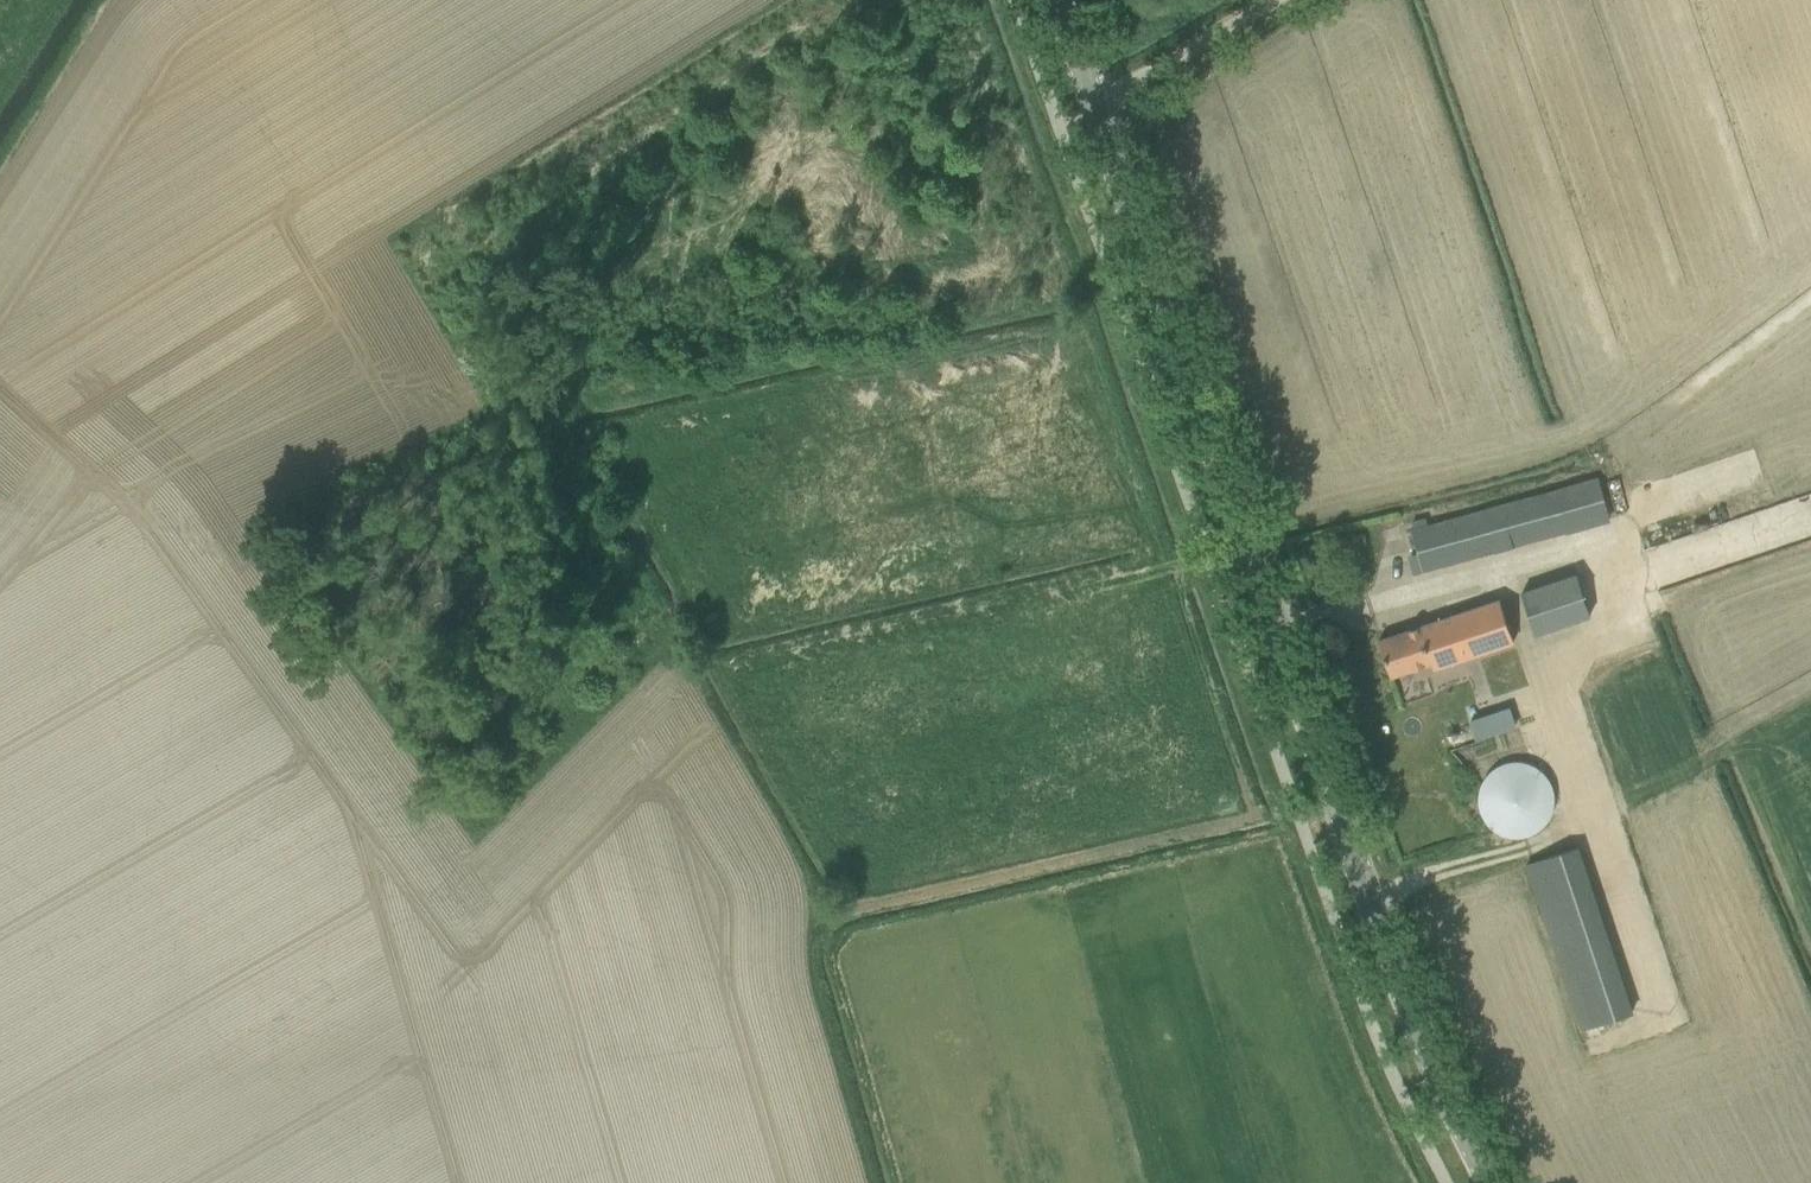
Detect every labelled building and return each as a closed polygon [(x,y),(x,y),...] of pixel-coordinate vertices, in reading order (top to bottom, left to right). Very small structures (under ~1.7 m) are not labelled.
[(1557,489),(1433,524),(1411,530),(1422,571),(1568,531),(1557,489)] [(1363,535),(1353,537),(1356,548),(1366,545),(1363,535)] [(1534,634),(1590,614),(1576,575),(1520,595),(1534,634)] [(1499,600),(1401,632),(1379,640),(1391,677),(1432,663),(1434,668),(1456,661),(1513,642),(1499,600)] [(1509,708),(1471,720),(1476,738),(1515,726),(1509,708)] [(1524,752),(1475,788),(1512,838),(1561,802),(1524,752)] [(1578,848),(1525,865),(1539,908),(1592,890),(1578,848)]
